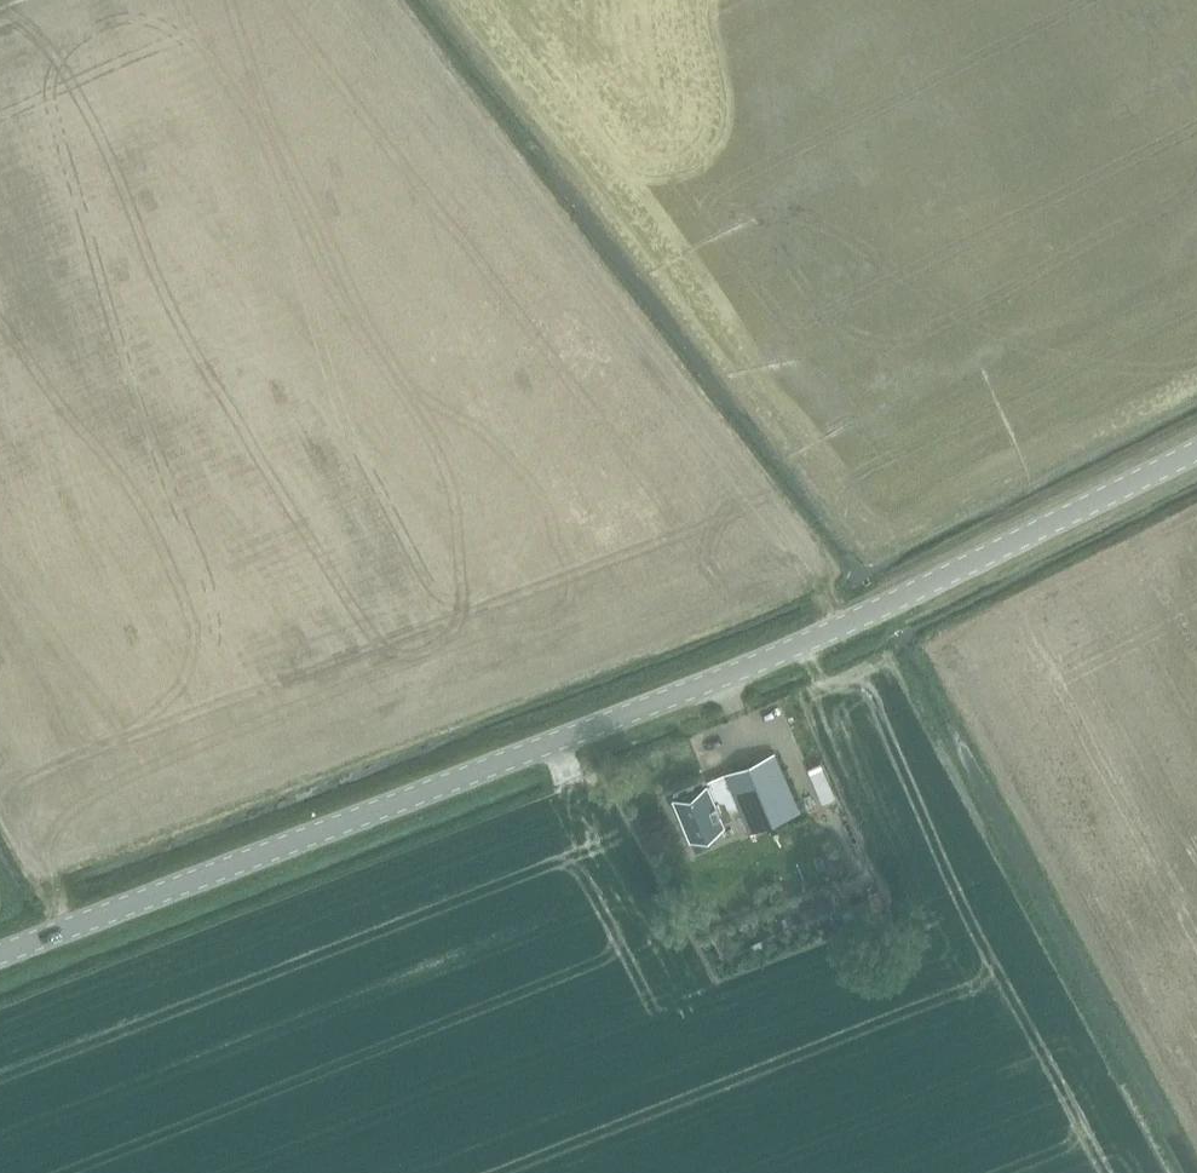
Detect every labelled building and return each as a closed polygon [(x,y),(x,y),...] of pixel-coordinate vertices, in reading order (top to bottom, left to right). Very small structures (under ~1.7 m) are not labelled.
[(741,816),(789,796),(771,754),(723,775),(740,814),(741,816)] [(723,775),(706,782),(672,796),(695,850),(709,844),(703,829),(740,814),(723,775)] [(815,907),(801,914),(809,929),(822,922),(815,907)]
